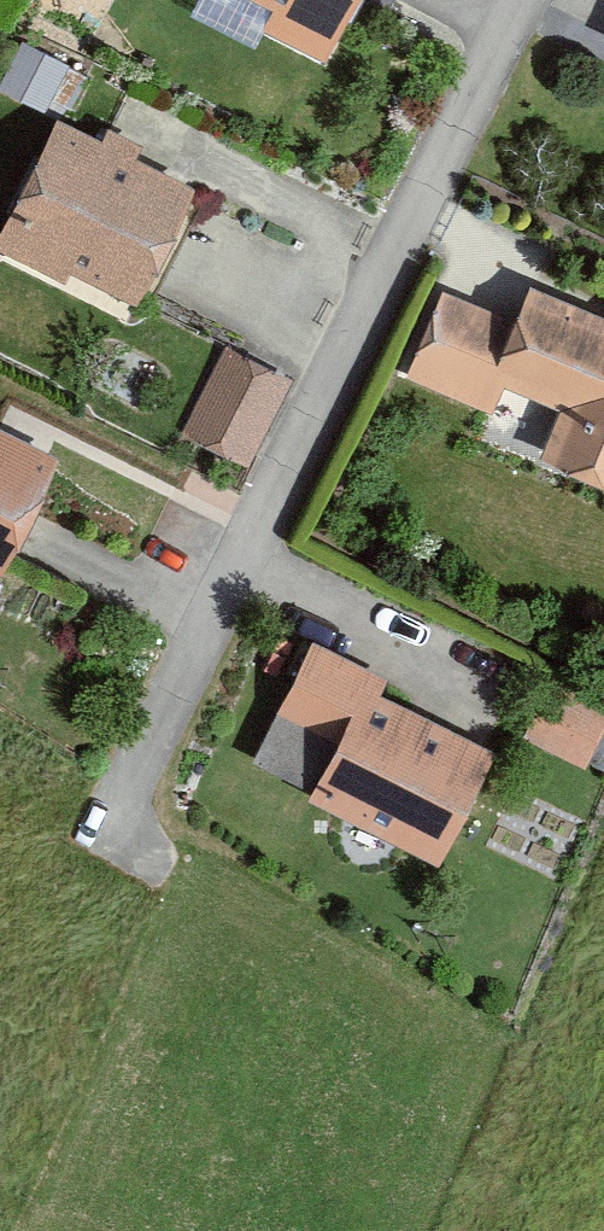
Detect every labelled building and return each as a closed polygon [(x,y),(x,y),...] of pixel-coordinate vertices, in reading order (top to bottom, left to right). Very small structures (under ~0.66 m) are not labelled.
[(262,19),(328,49),(351,0),(271,0),(262,19)] [(54,108),(0,218),(0,225),(124,286),(181,170),(54,108)] [(405,360),(481,391),(493,362),(568,392),(549,440),(603,463),(603,303),(517,268),(505,299),(441,273),(405,360)] [(223,337),(184,427),(253,457),(292,367),(223,337)] [(0,428),(0,547),(46,450),(0,428)] [(308,630),(275,699),(332,727),(303,788),(433,851),(488,739),(377,685),(386,668),(308,630)] [(533,727),(586,755),(603,720),(603,704),(557,680),(533,727)]
